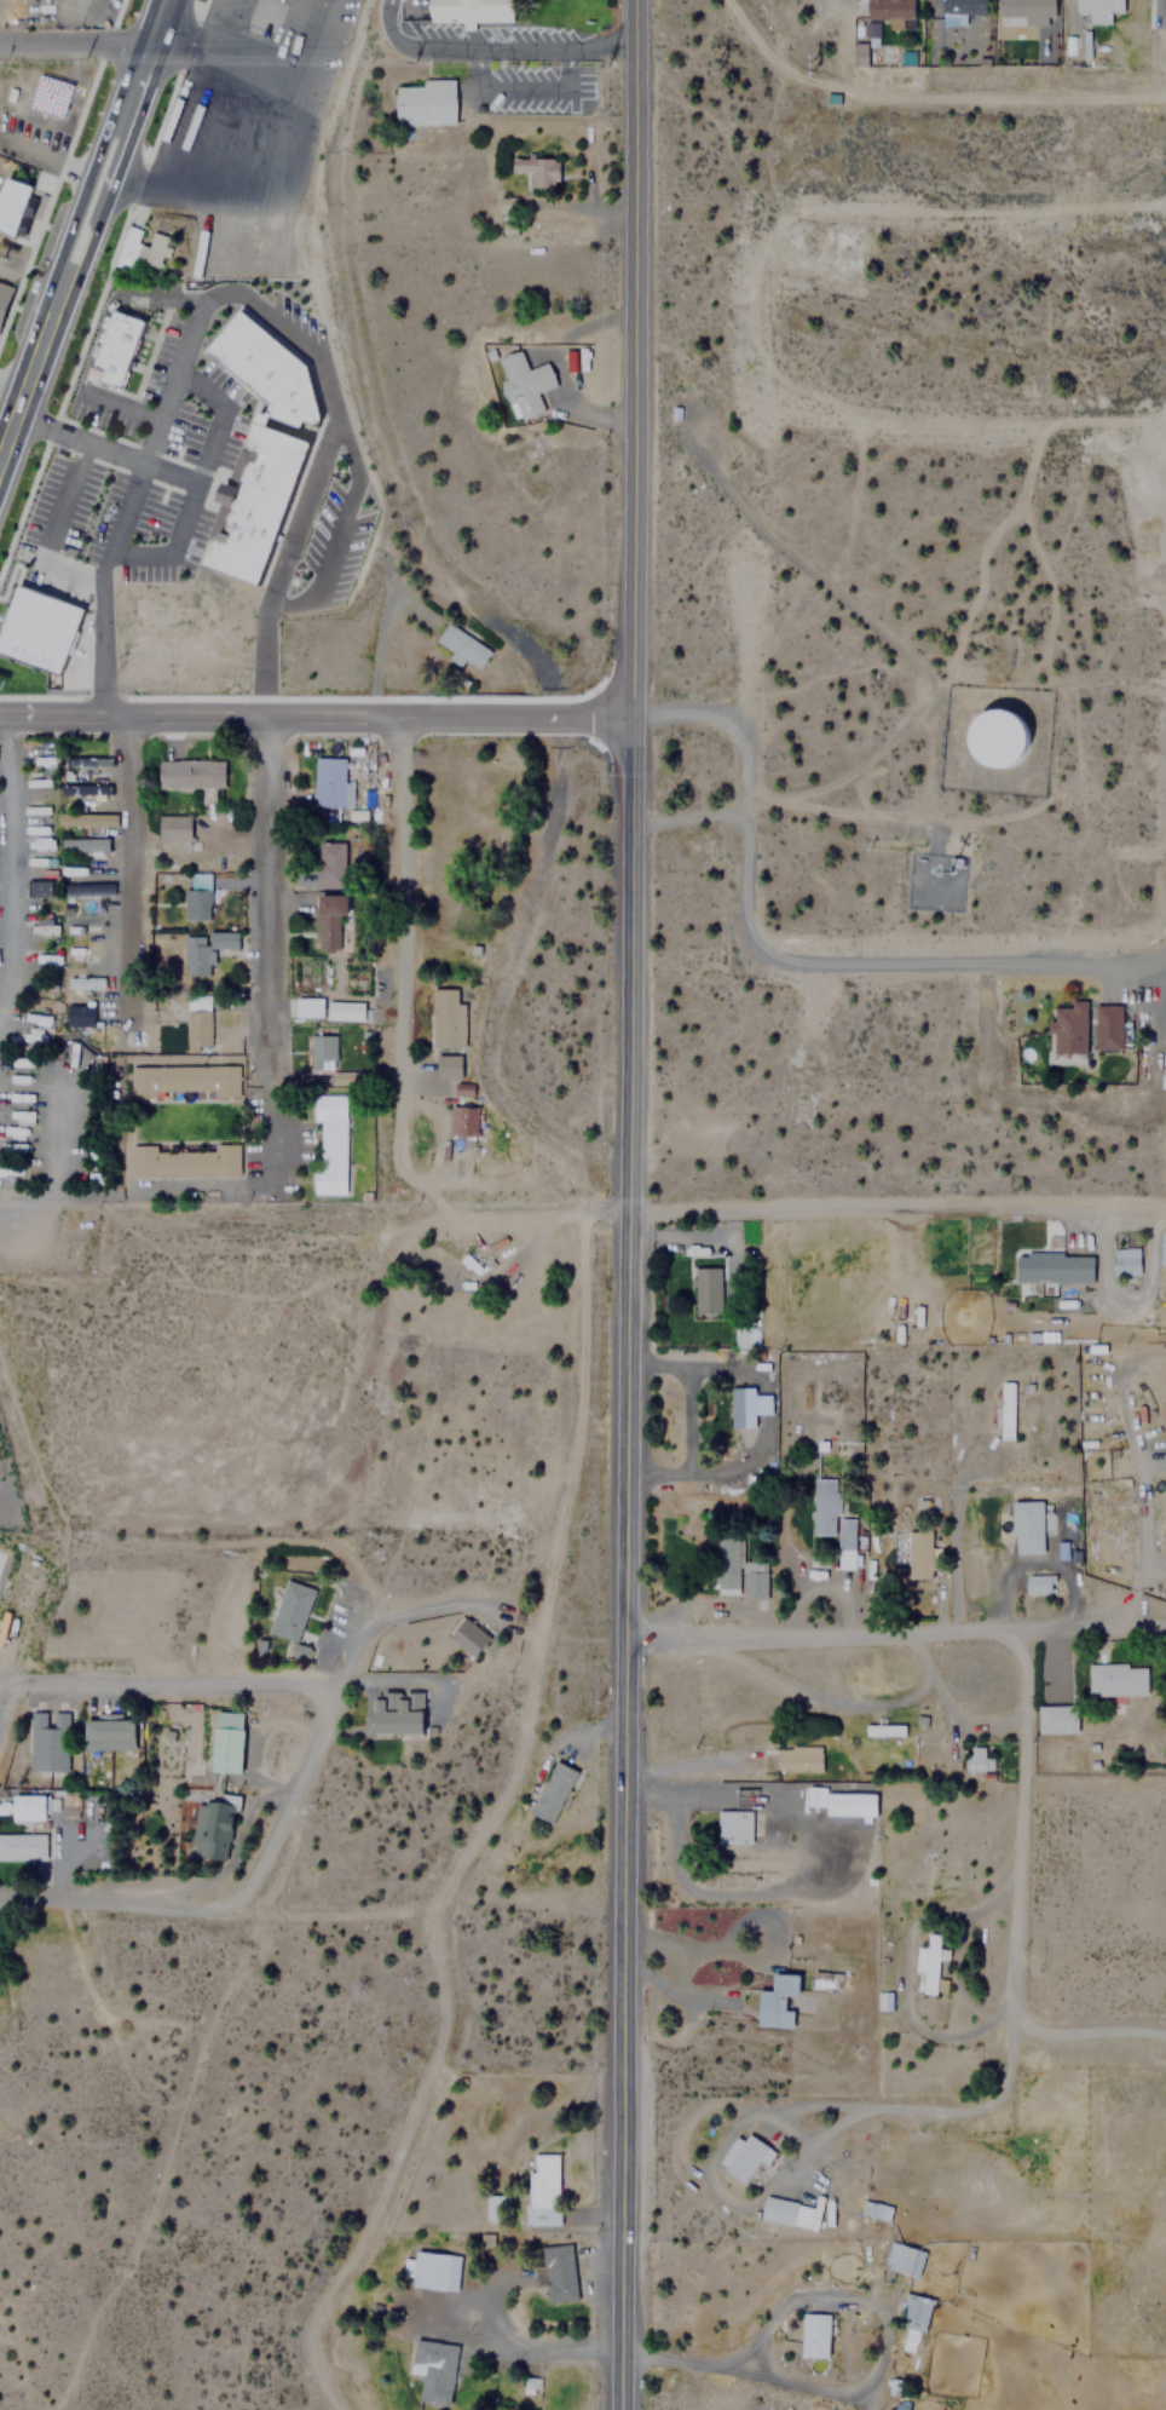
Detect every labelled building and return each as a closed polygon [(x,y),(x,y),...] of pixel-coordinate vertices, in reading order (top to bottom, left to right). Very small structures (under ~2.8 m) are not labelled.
[(434,15),(434,0),(507,0),(507,15),(434,15)] [(866,34),(877,34),(877,19),(888,19),(888,28),(904,27),(904,21),(914,21),(914,0),(866,0),(866,34)] [(984,0),(943,0),(942,13),(983,13),(984,0)] [(1054,24),(1054,0),(999,0),(999,16),(1023,16),(1023,24),(1054,24)] [(1110,12),(1122,12),(1122,0),(1075,0),(1075,12),(1087,12),(1087,23),(1110,23),(1110,12)] [(869,43),(857,43),(856,66),(869,67),(869,43)] [(454,123),(454,79),(421,79),(421,85),(397,85),(397,123),(454,123)] [(558,156),(510,157),(510,172),(530,171),(531,191),(558,190),(558,156)] [(16,238),(0,233),(0,187),(4,177),(34,188),(16,238)] [(115,266),(132,270),(134,260),(161,268),(168,236),(151,232),(149,245),(138,242),(142,229),(125,225),(115,266)] [(12,287),(0,320),(0,283),(12,287)] [(256,420),(259,410),(269,413),(272,403),(209,345),(244,306),(295,352),(313,426),(311,441),(256,420)] [(145,321),(120,392),(85,379),(110,309),(145,321)] [(495,358),(515,421),(543,413),(536,392),(555,386),(547,362),(526,369),(519,350),(495,358)] [(311,441),(258,591),(202,570),(256,420),(311,441)] [(0,615),(0,662),(53,683),(81,614),(11,587),(0,615)] [(490,651),(446,622),(434,640),(450,651),(446,658),(458,666),(463,658),(478,668),(490,651)] [(983,770),(995,773),(1008,773),(1020,769),(1028,760),(1034,749),(1037,737),(1034,725),(1028,715),(1020,708),(1009,703),(998,702),(987,704),(977,711),(970,719),(965,729),(964,741),(966,752),(974,763),(983,770)] [(350,806),(350,782),(342,782),(342,758),(313,758),(313,806),(350,806)] [(157,759),(157,787),(224,787),(224,759),(157,759)] [(61,796),(110,794),(110,784),(60,786),(61,796)] [(60,826),(119,827),(119,815),(60,814),(60,826)] [(161,839),(191,839),(191,816),(161,816),(161,839)] [(110,838),(65,839),(66,852),(110,850),(110,838)] [(342,885),(342,841),(314,841),(314,885),(342,885)] [(185,921),(208,921),(208,861),(185,861),(185,921)] [(30,898),(56,897),(55,880),(29,881),(30,898)] [(114,883),(66,884),(66,897),(114,896),(114,883)] [(346,893),(313,893),(313,937),(337,937),(337,915),(346,915),(346,893)] [(184,976),(212,976),(212,945),(206,945),(206,936),(184,936),(184,976)] [(460,1002),(456,1002),(456,988),(432,988),(433,1077),(461,1077),(460,1002)] [(184,1051),(209,1051),(209,995),(184,995),(184,1051)] [(322,1017),(322,997),(292,997),(292,1017),(322,1017)] [(363,1019),(363,1001),(325,1001),(325,1019),(363,1019)] [(1087,1052),(1086,1003),(1052,1003),(1054,1052),(1087,1052)] [(1093,1049),(1121,1049),(1121,1005),(1093,1005),(1093,1049)] [(94,1027),(94,1006),(65,1006),(65,1027),(94,1027)] [(334,1062),(334,1033),(310,1033),(310,1062),(334,1062)] [(237,1064),(129,1064),(129,1099),(155,1099),(155,1091),(212,1089),(212,1098),(237,1098),(237,1064)] [(332,1085),(365,1084),(364,1072),(331,1072),(332,1085)] [(316,1123),(316,1195),(345,1195),(345,1094),(311,1094),(311,1123),(316,1123)] [(156,1151),(156,1144),(126,1145),(126,1178),(238,1177),(238,1141),(212,1141),(212,1151),(156,1151)] [(1141,1273),(1141,1249),(1114,1249),(1114,1273),(1141,1273)] [(1091,1254),(1015,1254),(1015,1279),(1091,1279),(1091,1254)] [(718,1313),(718,1266),(692,1266),(692,1313),(718,1313)] [(758,1325),(734,1327),(734,1347),(758,1346),(758,1325)] [(1017,1381),(1003,1381),(1003,1439),(1017,1439),(1017,1381)] [(729,1427),(752,1427),(752,1414),(768,1414),(768,1393),(752,1393),(752,1387),(729,1387),(729,1427)] [(852,1569),(853,1519),(836,1518),(836,1478),(812,1478),(812,1535),(835,1535),(835,1569),(852,1569)] [(1016,1501),(1017,1553),(1046,1553),(1045,1501),(1016,1501)] [(907,1580),(929,1580),(929,1529),(907,1529),(907,1580)] [(764,1561),(739,1560),(739,1540),(715,1538),(715,1592),(739,1592),(739,1600),(764,1600),(764,1561)] [(1049,1540),(1016,1540),(1016,1570),(1024,1570),(1024,1593),(1051,1593),(1050,1549),(1049,1549),(1049,1540)] [(298,1643),(312,1588),(283,1580),(267,1634),(298,1643)] [(490,1640),(467,1618),(450,1638),(472,1660),(490,1640)] [(1087,1664),(1087,1696),(1147,1696),(1147,1664),(1087,1664)] [(422,1733),(422,1708),(411,1708),(412,1693),(394,1693),(394,1708),(386,1708),(386,1697),(375,1697),(374,1732),(422,1733)] [(1037,1733),(1076,1733),(1076,1706),(1037,1706),(1037,1733)] [(65,1772),(67,1713),(27,1713),(25,1771),(65,1772)] [(132,1749),(132,1718),(82,1718),(82,1749),(132,1749)] [(904,1737),(904,1725),(864,1725),(864,1737),(904,1737)] [(239,1772),(242,1727),(214,1726),(210,1771),(239,1772)] [(1081,1754),(1092,1765),(1103,1753),(1092,1742),(1081,1754)] [(821,1745),(775,1745),(775,1771),(821,1771),(821,1745)] [(985,1747),(964,1747),(964,1771),(992,1771),(992,1758),(985,1758),(985,1747)] [(530,1813),(553,1824),(576,1770),(553,1760),(530,1813)] [(752,1790),(737,1790),(737,1808),(716,1808),(716,1842),(752,1842),(752,1790)] [(236,1798),(198,1791),(189,1856),(226,1860),(236,1798)] [(879,1794),(825,1793),(824,1816),(878,1817),(879,1794)] [(44,1795),(0,1795),(0,1819),(44,1819),(44,1795)] [(45,1860),(45,1833),(0,1833),(0,1860),(45,1860)] [(941,1961),(949,1962),(951,1951),(942,1950),(943,1936),(931,1934),(930,1948),(920,1946),(918,1962),(920,1962),(920,1969),(923,1971),(920,1992),(936,1995),(941,1961)] [(797,1996),(800,1973),(770,1972),(769,1986),(757,1986),(755,2024),(791,2027),(792,2008),(784,2007),(785,1995),(797,1996)] [(735,2134),(716,2164),(744,2181),(758,2158),(766,2162),(774,2149),(746,2132),(743,2139),(735,2134)] [(559,2225),(559,2153),(527,2153),(527,2225),(559,2225)] [(820,2208),(764,2195),(758,2218),(815,2231),(820,2208)] [(488,2221),(502,2221),(502,2199),(487,2199),(488,2221)] [(891,2207),(862,2199),(859,2214),(888,2220),(891,2207)] [(924,2251),(888,2239),(879,2266),(916,2278),(924,2251)] [(543,2302),(575,2300),(570,2243),(539,2245),(543,2302)] [(455,2289),(460,2254),(414,2248),(411,2271),(410,2284),(455,2289)] [(930,2297),(901,2293),(895,2326),(924,2331),(930,2297)] [(827,2313),(801,2313),(801,2358),(827,2358),(827,2313)] [(455,2342),(415,2339),(410,2400),(450,2404),(455,2342)]
